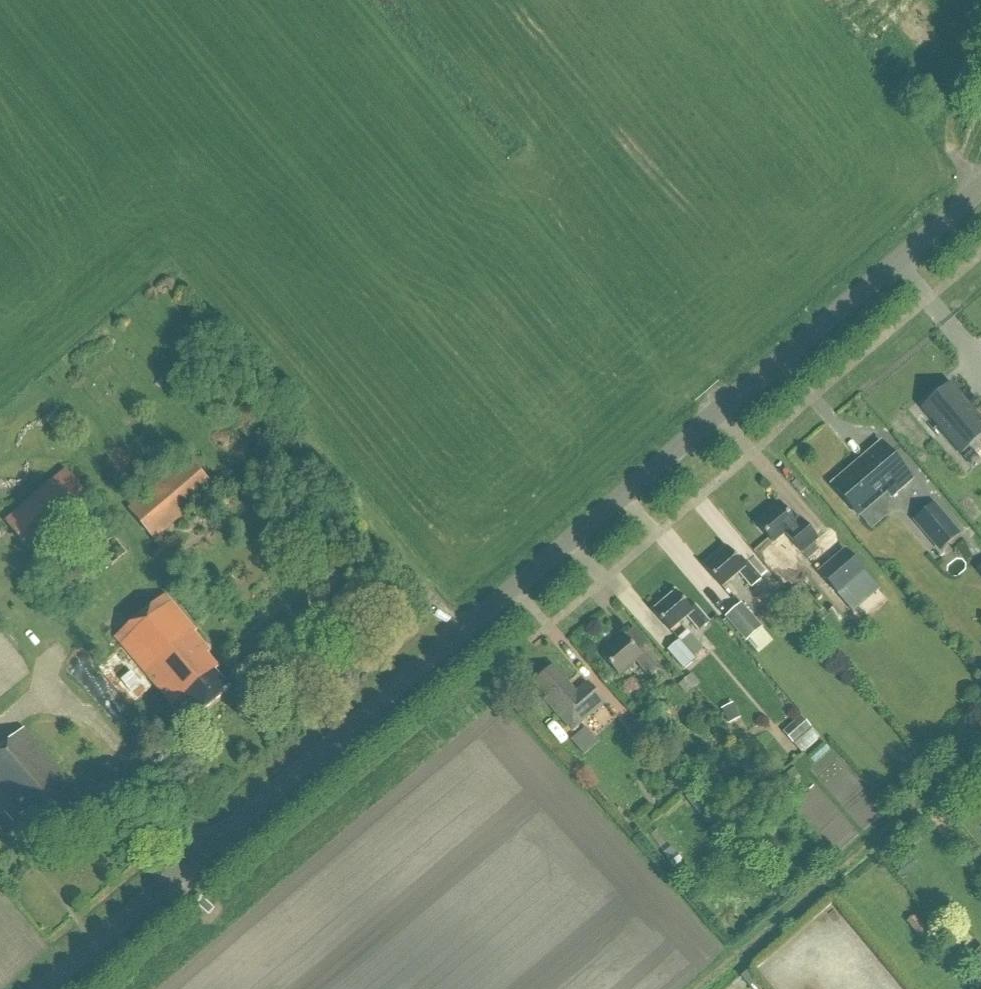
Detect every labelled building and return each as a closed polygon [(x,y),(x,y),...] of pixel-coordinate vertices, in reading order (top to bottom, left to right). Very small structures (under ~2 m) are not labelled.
[(980,110),(980,69),(971,107),(980,110)] [(920,409),(960,456),(980,439),(980,419),(951,384),(949,385),(950,385),(922,409),(922,408),(920,409)] [(850,471),(832,486),(858,516),(886,492),(892,498),(912,481),(881,444),(858,464),(859,466),(852,473),(850,471)] [(190,460),(161,487),(168,495),(197,468),(190,460)] [(196,469),(138,524),(152,539),(211,485),(196,469)] [(4,521),(30,552),(91,501),(65,470),(4,521)] [(148,493),(138,502),(147,512),(157,504),(148,493)] [(780,505),(757,524),(774,544),(785,534),(802,554),(808,561),(819,552),(813,545),(818,540),(798,518),(794,522),(780,505)] [(933,505),(915,521),(941,551),(959,535),(933,505)] [(742,566),(728,549),(705,568),(722,588),(739,573),(751,588),(760,580),(746,563),(742,566)] [(845,549),(816,573),(836,596),(864,572),(845,549)] [(802,598),(794,588),(782,599),(790,608),(802,598)] [(690,610),(676,593),(653,612),(670,632),(687,617),(699,632),(709,624),(694,607),(690,610)] [(194,633),(196,632),(166,596),(115,638),(122,647),(98,668),(131,708),(156,687),(172,707),(182,699),(197,717),(230,690),(214,672),(218,669),(206,655),(210,652),(194,633)] [(725,620),(747,645),(764,631),(742,606),(725,620)] [(639,654),(624,637),(601,656),(618,676),(636,661),(648,675),(657,667),(643,650),(639,654)] [(698,664),(682,643),(668,654),(684,674),(698,664)] [(553,668),(535,684),(548,699),(545,701),(572,732),(604,704),(587,684),(576,694),(553,668)] [(679,685),(686,694),(700,683),(691,675),(679,685)] [(652,735),(638,717),(627,726),(641,744),(652,735)] [(786,732),(804,754),(823,738),(804,717),(786,732)] [(584,727),(570,739),(582,753),(596,741),(584,727)] [(24,730),(0,750),(0,792),(21,816),(24,814),(35,826),(41,821),(60,842),(84,821),(78,814),(88,805),(24,730)] [(5,834),(16,824),(8,815),(0,822),(0,829),(5,834)] [(14,847),(0,831),(0,859),(14,847)] [(669,862),(677,873),(686,866),(683,862),(684,862),(678,854),(669,862)] [(973,958),(980,968),(980,952),(973,958)]
